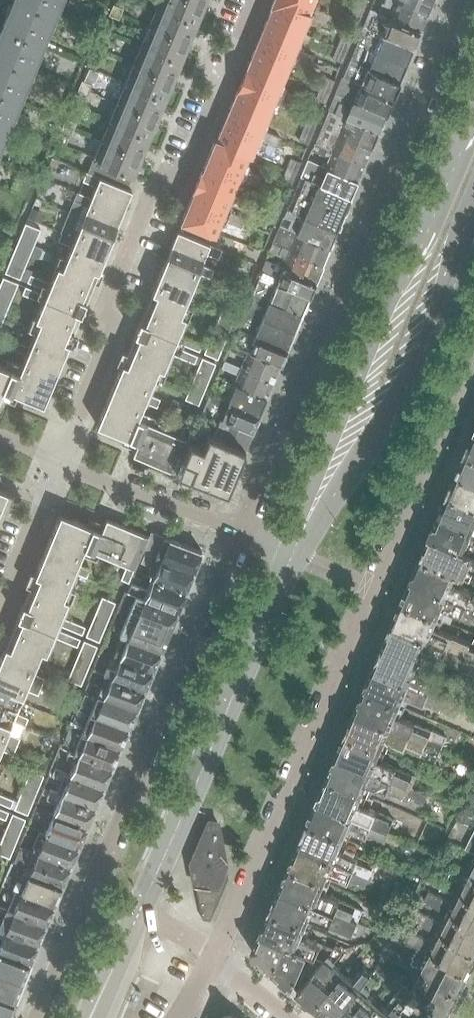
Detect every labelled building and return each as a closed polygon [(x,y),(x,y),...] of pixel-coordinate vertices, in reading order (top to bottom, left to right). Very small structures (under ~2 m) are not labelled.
[(0,27),(0,30),(38,46),(57,0),(11,0),(0,27)] [(155,5),(194,21),(203,0),(158,0),(155,5)] [(267,19),(297,32),(303,16),(326,26),(328,21),(279,0),(272,0),(270,5),(272,6),(267,19)] [(328,21),(331,15),(308,6),(310,0),(279,0),(328,21)] [(367,0),(356,0),(353,7),(362,11),(367,0)] [(386,17),(419,32),(427,13),(396,0),(386,0),(385,4),(391,6),(386,17)] [(427,13),(432,0),(396,0),(427,13)] [(123,8),(113,4),(108,15),(118,19),(123,8)] [(140,44),(178,60),(194,21),(155,5),(140,44)] [(358,22),(362,11),(353,7),(349,18),(358,22)] [(363,26),(413,47),(419,32),(386,17),(369,10),(363,26)] [(297,32),(267,19),(259,38),(311,60),(313,56),(291,47),(297,32)] [(356,43),(405,65),(413,47),(363,26),(356,43)] [(15,101),(38,46),(0,30),(0,95),(15,101)] [(346,51),(351,40),(342,36),(337,47),(346,51)] [(259,38),(250,59),(280,72),(287,56),(309,65),(311,60),(259,38)] [(107,47),(97,43),(92,54),(102,58),(107,47)] [(348,60),(398,82),(405,65),(356,43),(348,60)] [(140,44),(124,82),(162,98),(178,60),(140,44)] [(341,63),(346,51),(337,47),(332,59),(341,63)] [(280,72),(250,59),(242,79),(295,101),(297,96),(274,87),(280,72)] [(342,76),(391,98),(398,82),(348,60),(342,76)] [(330,91),(334,80),(325,76),(320,88),(330,91)] [(351,100),(384,114),(391,98),(342,76),(339,83),(349,87),(345,97),(351,99),(351,100)] [(295,101),(242,79),(233,100),(263,113),(270,98),(292,107),(295,101)] [(91,85),(81,80),(77,91),(87,95),(91,85)] [(108,120),(147,136),(162,98),(124,82),(108,120)] [(325,103),(330,91),(320,88),(316,99),(325,103)] [(328,111),(377,132),(384,114),(351,100),(335,94),(328,111)] [(15,101),(0,95),(0,138),(15,101)] [(82,98),(79,105),(85,108),(88,100),(82,98)] [(263,113),(233,100),(225,120),(278,142),(280,136),(258,127),(263,113)] [(322,127),(370,148),(377,132),(328,111),(322,127)] [(312,133),(317,122),(308,118),(303,129),(312,133)] [(75,123),(66,119),(61,129),(71,133),(75,123)] [(93,158),(131,174),(147,136),(108,120),(93,158)] [(278,142),(225,120),(217,139),(215,138),(214,139),(247,153),(253,138),(275,148),(278,142)] [(315,143),(363,164),(370,148),(322,127),(315,143)] [(308,144),(312,133),(303,129),(298,140),(308,144)] [(247,153),(214,139),(206,160),(258,182),(261,177),(241,168),(247,153)] [(323,166),(356,181),(363,164),(315,143),(312,151),(327,157),(323,166)] [(93,158),(87,171),(125,188),(131,174),(93,158)] [(296,173),(300,162),(290,158),(286,169),(296,173)] [(258,182),(206,160),(197,180),(230,194),(236,179),(256,187),(258,182)] [(349,198),(356,181),(323,166),(323,167),(308,160),(301,177),(349,198)] [(291,184),(296,173),(286,169),(281,180),(291,184)] [(73,311),(79,314),(84,300),(79,298),(91,269),(96,272),(130,190),(125,188),(87,171),(85,170),(81,180),(95,186),(90,197),(76,191),(72,200),(86,205),(76,229),(62,223),(55,240),(70,246),(61,267),(56,265),(49,282),(28,274),(25,281),(46,290),(43,294),(23,286),(20,294),(40,302),(33,319),(38,320),(27,346),(14,341),(11,350),(24,355),(17,371),(22,374),(15,393),(41,404),(67,343),(61,340),(66,330),(73,311)] [(294,194),(342,214),(349,198),(301,177),(294,194)] [(230,194),(197,180),(189,201),(242,224),(245,217),(224,209),(230,194)] [(287,210),(335,231),(342,214),(294,194),(287,210)] [(279,212),(283,201),(274,197),(270,208),(279,212)] [(189,201),(181,220),(213,235),(220,219),(241,228),(242,224),(189,201)] [(274,223),(279,212),(270,208),(265,220),(274,223)] [(40,222),(42,215),(31,210),(28,217),(40,222)] [(288,229),(328,247),(335,231),(287,210),(285,217),(291,220),(288,229)] [(34,244),(40,229),(25,222),(4,272),(19,278),(29,254),(37,258),(41,247),(34,244)] [(271,243),(321,265),(328,247),(288,229),(278,226),(271,243)] [(197,355),(172,344),(174,340),(199,351),(202,343),(178,333),(184,316),(179,314),(196,273),(210,278),(213,269),(200,264),(204,253),(217,258),(222,249),(177,230),(151,292),(157,295),(145,323),(140,321),(134,335),(132,334),(125,352),(120,350),(115,362),(122,365),(96,425),(121,436),(118,442),(134,449),(137,442),(145,422),(136,419),(143,402),(156,407),(159,399),(146,393),(157,367),(162,369),(170,353),(194,363),(197,355)] [(285,258),(282,267),(314,281),(321,265),(271,243),(268,251),(285,258)] [(258,277),(275,284),(307,297),(314,281),(282,267),(265,260),(258,277)] [(17,283),(2,277),(0,282),(0,324),(17,283)] [(307,297),(275,284),(268,300),(301,313),(307,297)] [(262,317),(293,330),(301,313),(268,300),(262,317)] [(222,307),(203,353),(217,358),(235,313),(222,307)] [(293,330),(262,317),(255,334),(286,347),(293,330)] [(230,343),(279,364),(286,347),(255,334),(237,326),(230,343)] [(238,366),(272,380),(279,364),(230,343),(228,350),(242,356),(238,366)] [(214,363),(201,357),(184,399),(197,404),(214,363)] [(265,397),(267,394),(272,380),(238,366),(232,364),(230,370),(236,373),(232,383),(265,397)] [(22,374),(17,371),(0,365),(0,395),(12,400),(15,393),(22,374)] [(227,401),(258,415),(265,397),(232,383),(226,381),(223,387),(231,390),(227,401)] [(202,411),(251,431),(258,415),(227,401),(209,394),(202,411)] [(211,433),(245,447),(251,431),(202,411),(196,427),(207,431),(211,433)] [(175,472),(186,445),(184,444),(191,425),(183,421),(177,436),(145,422),(137,442),(134,449),(132,454),(135,455),(175,472)] [(186,445),(175,472),(176,472),(176,473),(220,490),(223,491),(227,489),(235,469),(245,447),(211,433),(207,431),(201,445),(189,440),(186,445)] [(464,454),(473,458),(473,434),(472,434),(469,441),(463,453),(464,454)] [(464,454),(455,474),(473,483),(473,458),(464,454)] [(446,495),(473,507),(473,483),(455,474),(451,482),(446,495)] [(437,516),(473,531),(473,507),(446,495),(437,516)] [(92,525),(60,512),(34,574),(39,576),(26,605),(22,603),(16,617),(21,619),(9,647),(4,646),(0,656),(0,749),(13,754),(20,737),(6,732),(12,720),(25,725),(28,717),(15,712),(24,688),(37,694),(45,677),(32,672),(40,650),(44,652),(52,635),(76,646),(80,638),(55,628),(57,623),(82,633),(85,626),(60,616),(67,599),(62,597),(74,571),(86,576),(89,568),(76,562),(84,545),(92,525)] [(92,525),(84,545),(126,563),(120,577),(128,581),(147,533),(106,516),(101,529),(92,525)] [(437,516),(433,523),(428,536),(427,537),(458,549),(461,544),(471,549),(473,543),(473,531),(437,516)] [(164,547),(159,559),(193,571),(201,551),(150,531),(147,540),(164,547)] [(454,573),(468,579),(472,570),(473,571),(473,556),(458,549),(427,537),(419,557),(454,573)] [(150,566),(151,579),(184,592),(193,571),(159,559),(146,554),(142,563),(150,566)] [(454,573),(419,557),(410,579),(473,607),(473,593),(450,583),(454,573)] [(143,598),(142,600),(176,612),(184,592),(151,579),(147,588),(130,581),(126,591),(143,598)] [(436,617),(450,623),(454,612),(473,620),(473,607),(410,579),(400,601),(436,617)] [(127,616),(118,637),(125,640),(159,651),(168,631),(176,612),(142,600),(125,593),(117,613),(127,616)] [(115,602),(101,596),(84,636),(98,642),(115,602)] [(470,642),(432,627),(436,617),(400,601),(391,624),(473,658),(473,632),(470,642)] [(381,645),(417,660),(421,653),(473,675),(473,658),(391,624),(381,645)] [(96,645),(83,640),(66,679),(80,684),(96,645)] [(125,640),(117,658),(151,670),(159,651),(125,640)] [(417,660),(381,645),(382,645),(376,659),(372,668),(460,705),(465,694),(413,672),(417,660)] [(143,690),(151,670),(117,658),(110,655),(102,675),(109,678),(143,690)] [(372,668),(363,689),(399,704),(402,696),(455,718),(460,705),(372,668)] [(109,678),(101,696),(135,708),(143,690),(109,678)] [(84,689),(76,708),(127,727),(135,708),(101,696),(84,689)] [(399,704),(363,689),(353,712),(441,749),(446,738),(394,716),(399,704)] [(119,746),(127,727),(76,708),(67,728),(119,746)] [(350,720),(344,733),(380,749),(384,740),(435,762),(441,749),(353,712),(350,720)] [(59,747),(77,754),(110,766),(119,746),(67,728),(59,747)] [(375,761),(380,749),(344,733),(334,756),(427,796),(428,794),(412,787),(415,778),(375,761)] [(103,785),(110,766),(77,754),(69,773),(103,785)] [(334,756),(325,777),(362,792),(366,794),(370,785),(408,801),(410,795),(416,797),(414,800),(423,804),(427,796),(334,756)] [(30,769),(13,808),(26,814),(42,775),(30,769)] [(69,773),(61,793),(94,805),(103,785),(69,773)] [(357,805),(362,792),(325,777),(316,799),(398,834),(402,824),(357,805)] [(86,824),(94,805),(61,793),(52,789),(49,797),(58,801),(53,812),(86,824)] [(9,807),(13,799),(0,794),(0,803),(9,807)] [(306,821),(343,837),(348,839),(351,830),(383,843),(384,838),(399,844),(402,836),(398,834),(316,799),(306,821)] [(27,825),(44,832),(77,845),(86,824),(53,812),(35,805),(27,825)] [(463,812),(459,820),(468,824),(472,817),(463,812)] [(11,813),(0,839),(0,853),(8,856),(11,847),(24,818),(11,813)] [(201,918),(209,919),(227,877),(225,876),(227,872),(217,821),(208,820),(190,862),(194,884),(201,918)] [(338,849),(343,837),(306,821),(306,822),(301,835),(300,835),(297,843),(376,872),(378,866),(338,849)] [(77,845),(44,832),(36,851),(70,863),(77,845)] [(297,843),(288,865),(325,881),(327,874),(362,889),(369,873),(374,876),(376,872),(297,843)] [(61,883),(70,863),(36,851),(22,845),(14,865),(20,868),(28,871),(61,883)] [(320,892),(325,881),(288,865),(277,889),(355,921),(360,909),(320,892)] [(61,883),(28,871),(20,868),(10,888),(18,890),(20,891),(53,902),(61,883)] [(473,904),(473,878),(471,877),(461,897),(473,904)] [(275,897),(269,910),(306,926),(309,917),(350,933),(355,921),(277,889),(274,896),(275,897)] [(53,902),(20,891),(12,910),(45,921),(53,902)] [(452,915),(473,926),(473,904),(461,897),(457,905),(428,891),(423,901),(452,915)] [(37,941),(45,921),(12,910),(11,911),(0,906),(0,928),(37,941)] [(259,934),(285,945),(296,950),(296,948),(312,954),(318,941),(302,934),(306,926),(269,910),(268,910),(259,932),(260,932),(259,934)] [(442,936),(473,952),(473,926),(452,915),(447,926),(418,911),(413,921),(442,936)] [(37,941),(0,928),(0,951),(29,961),(37,941)] [(432,956),(467,974),(473,961),(473,952),(442,936),(437,946),(408,932),(403,942),(432,956)] [(254,955),(270,969),(273,971),(285,945),(259,934),(253,948),(252,948),(254,955)] [(307,955),(296,950),(285,945),(273,971),(292,987),(307,955)] [(297,991),(315,1007),(344,974),(332,963),(342,951),(336,946),(325,958),(297,991)] [(28,962),(29,961),(0,951),(0,995),(13,1000),(28,962)] [(467,974),(432,956),(422,977),(457,995),(467,974)] [(328,1017),(337,1017),(373,977),(365,970),(354,982),(344,974),(315,1007),(328,1017)] [(380,1004),(367,992),(377,980),(373,977),(337,1017),(368,1017),(380,1004)] [(457,995),(422,977),(414,993),(445,1017),(457,995)] [(368,1017),(398,1017),(414,999),(404,991),(387,1010),(380,1004),(368,1017)] [(3,1017),(6,1017),(13,1000),(0,995),(0,1017),(3,1017)] [(419,1004),(414,999),(398,1017),(407,1017),(419,1004)]
